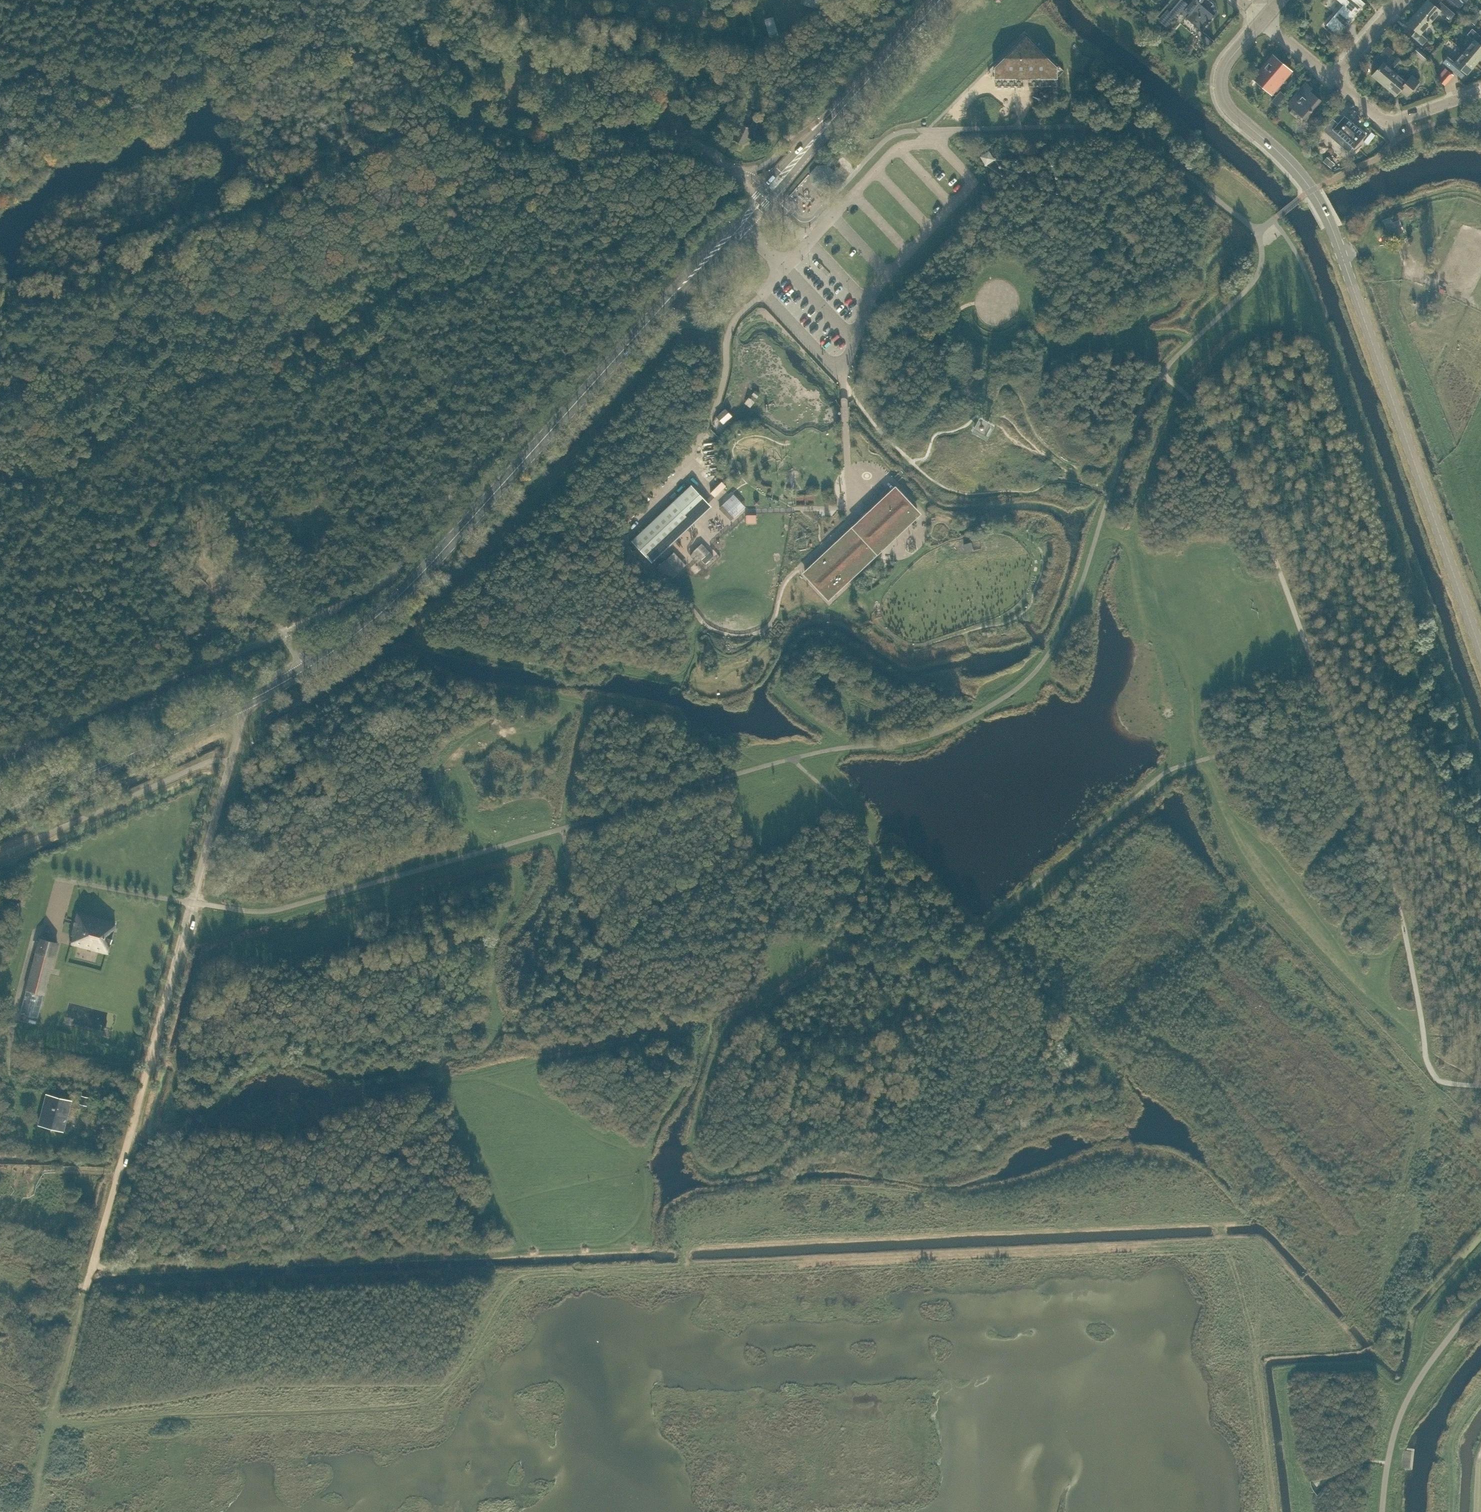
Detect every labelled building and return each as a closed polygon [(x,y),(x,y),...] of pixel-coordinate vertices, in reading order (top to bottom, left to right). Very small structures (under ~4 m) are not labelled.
[(1201,4),(1204,0),(1195,0),(1190,5),(1184,0),(1179,0),(1170,11),(1175,16),(1179,11),(1201,30),(1214,15),(1201,4)] [(1365,3),(1362,0),(1338,0),(1343,4),(1326,24),(1338,34),(1365,3)] [(1436,7),(1429,0),(1427,0),(1418,11),(1419,12),(1431,22),(1440,11),(1450,19),(1455,13),(1441,1),(1436,7)] [(1431,22),(1419,12),(1418,11),(1408,22),(1416,30),(1411,35),(1423,45),(1428,39),(1421,33),(1431,22)] [(1480,40),(1480,35),(1472,28),(1467,33),(1474,39),(1464,51),(1475,60),(1477,62),(1480,57),(1480,45),(1478,42),(1480,40)] [(1207,29),(1203,33),(1210,39),(1214,36),(1207,29)] [(453,44),(446,35),(446,34),(434,43),(431,45),(438,54),(447,47),(453,44)] [(999,70),(1020,70),(1024,70),(1024,72),(1029,72),(1029,70),(1054,70),(1057,67),(1026,36),(996,67),(999,70)] [(1425,61),(1429,56),(1418,46),(1414,51),(1425,61)] [(1384,62),(1389,56),(1383,50),(1374,61),(1380,66),(1372,75),(1384,85),(1395,71),(1384,62)] [(1477,62),(1475,60),(1464,51),(1455,62),(1448,56),(1443,62),(1454,71),(1459,66),(1467,73),(1477,62)] [(1272,93),(1276,88),(1291,70),(1273,54),(1253,78),(1272,93)] [(1397,68),(1404,60),(1398,55),(1392,64),(1397,68)] [(1087,60),(1082,58),(1078,69),(1082,71),(1087,60)] [(1447,69),(1439,79),(1445,85),(1453,75),(1447,69)] [(1412,74),(1406,81),(1395,71),(1384,85),(1396,95),(1400,89),(1407,95),(1419,80),(1412,74)] [(1310,90),(1312,87),(1306,82),(1288,103),(1307,119),(1313,112),(1312,110),(1321,99),(1310,90)] [(1277,105),(1286,95),(1280,90),(1272,101),(1277,105)] [(1366,134),(1345,115),(1338,123),(1332,118),(1324,129),(1329,134),(1334,129),(1340,134),(1335,139),(1349,151),(1353,146),(1354,147),(1366,134)] [(990,149),(982,155),(987,161),(991,158),(994,156),(990,149)] [(1383,218),(1386,227),(1401,221),(1400,218),(1392,222),(1390,215),(1383,218)] [(1385,239),(1404,230),(1401,221),(1386,227),(1383,229),(1385,234),(1383,234),(1385,239)] [(729,423),(738,415),(732,407),(719,412),(722,416),(729,423)] [(726,486),(722,481),(711,491),(716,496),(726,486)] [(647,543),(655,552),(679,530),(671,521),(682,511),(690,519),(708,502),(691,485),(633,540),(641,549),(647,543)] [(805,571),(815,582),(830,597),(841,587),(837,584),(916,509),(895,487),(805,571)] [(730,520),(742,510),(731,498),(722,506),(722,510),(730,520)] [(191,534),(198,530),(195,525),(189,528),(191,534)] [(711,553),(702,543),(694,551),(704,560),(711,553)] [(674,552),(665,560),(677,574),(686,566),(674,552)] [(708,564),(715,557),(711,553),(704,560),(708,564)] [(658,567),(670,580),(677,574),(665,560),(658,567)] [(209,580),(214,574),(200,562),(192,571),(206,583),(209,580)] [(210,586),(206,583),(192,571),(187,577),(205,592),(206,591),(203,589),(207,585),(209,587),(210,586)] [(8,893),(6,904),(18,907),(21,895),(8,893)] [(107,952),(115,922),(77,912),(71,934),(73,934),(71,943),(107,952)] [(54,955),(57,942),(40,937),(36,951),(20,1012),(37,1017),(53,955),(54,955)] [(63,1129),(71,1099),(46,1093),(40,1117),(38,1122),(63,1129)]
